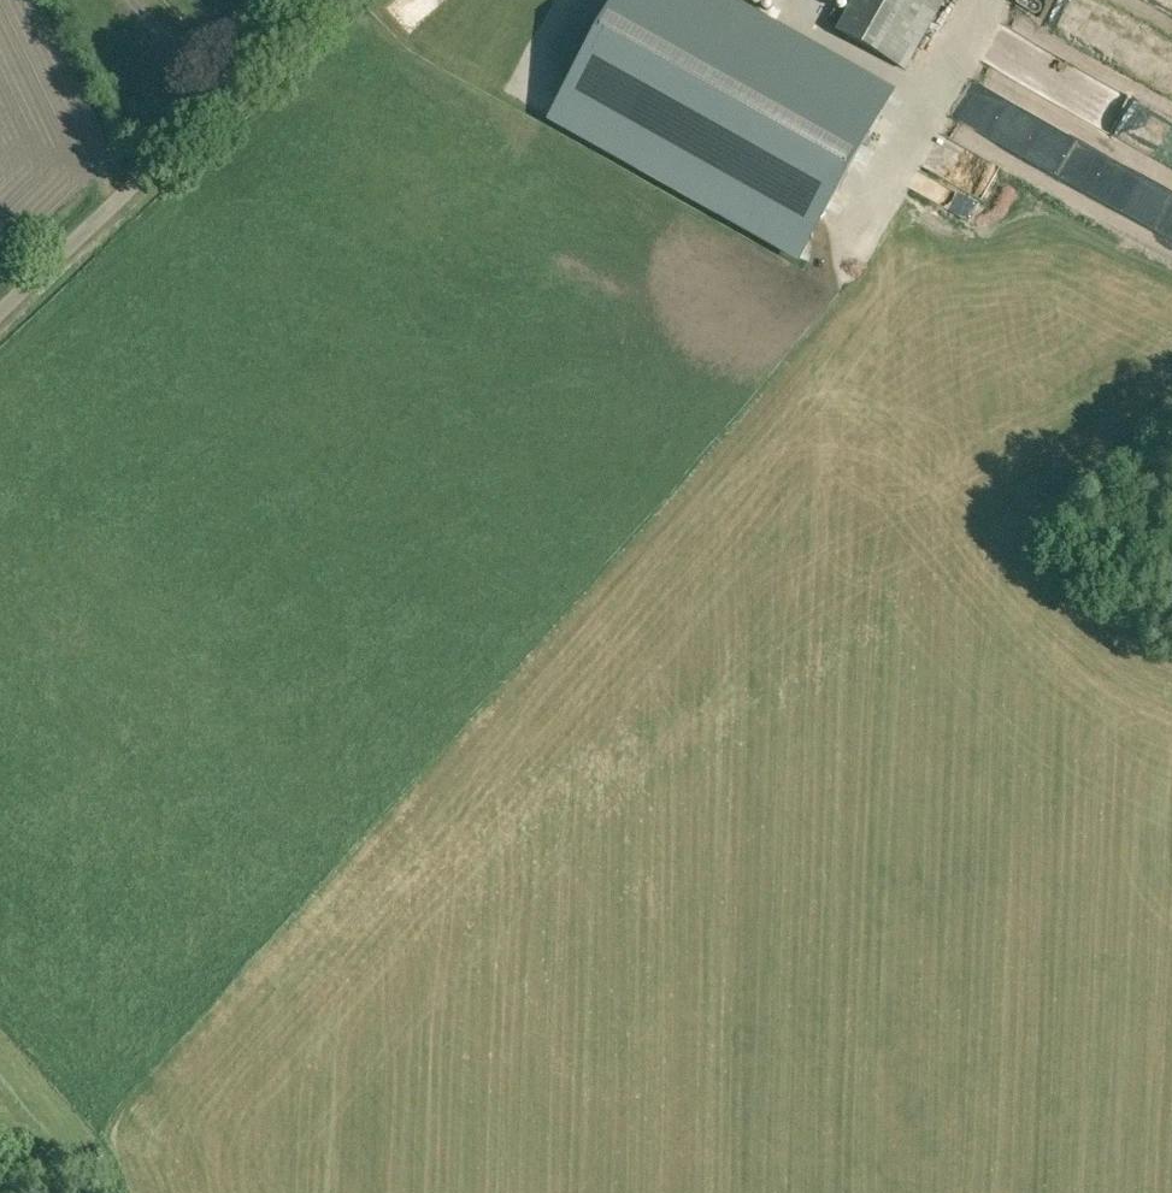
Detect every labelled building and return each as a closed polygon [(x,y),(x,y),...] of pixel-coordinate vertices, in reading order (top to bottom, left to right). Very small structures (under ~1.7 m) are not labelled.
[(890,96),(725,0),(587,0),(551,61),(569,71),(544,114),(794,260),(890,96)] [(835,30),(904,71),(945,0),(853,0),(835,30)]
